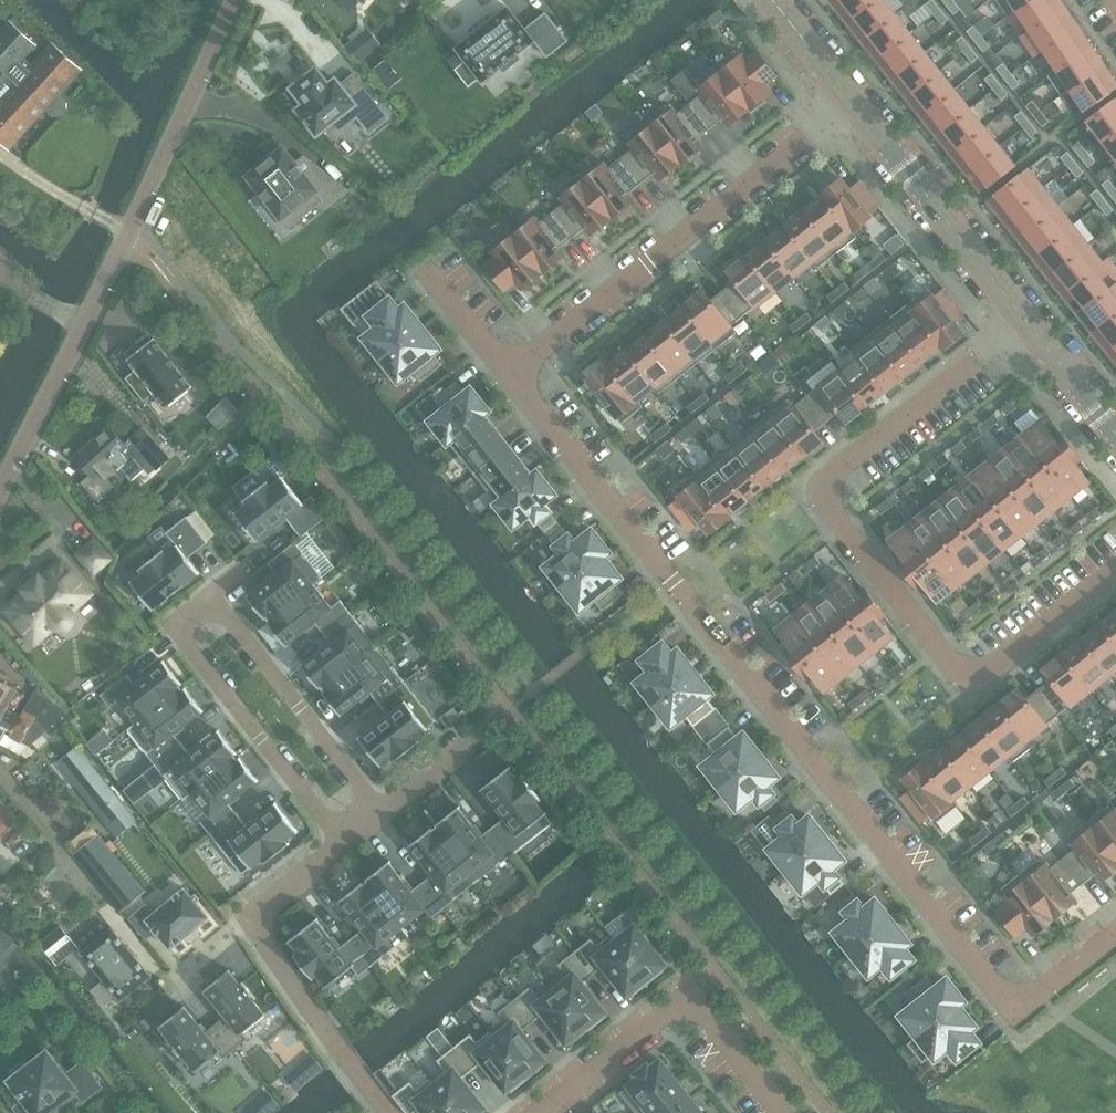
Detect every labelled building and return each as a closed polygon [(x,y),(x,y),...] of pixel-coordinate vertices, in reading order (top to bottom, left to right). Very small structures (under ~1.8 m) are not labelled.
[(832,4),(847,23),(876,0),(838,0),(832,4)] [(896,15),(884,0),(876,0),(847,23),(862,42),(896,15)] [(934,0),(931,0),(925,4),(934,14),(941,9),(934,0)] [(953,0),(952,0),(946,5),(954,15),(960,9),(953,0)] [(1064,7),(1060,0),(1031,0),(1008,16),(1021,35),(1064,7)] [(1031,0),(1010,0),(1017,9),(1008,15),(1008,16),(1031,0)] [(517,54),(534,40),(547,57),(567,41),(545,13),(525,29),(508,7),(488,23),(487,22),(475,31),(476,32),(456,48),(482,81),(500,67),(504,72),(520,59),(517,54)] [(720,7),(707,17),(714,26),(727,16),(720,7)] [(1035,55),(1077,26),(1064,7),(1021,35),(1035,55)] [(949,19),(941,9),(934,14),(942,25),(949,19)] [(877,60),(911,33),(896,15),(862,42),(877,60)] [(9,149),(46,110),(53,117),(61,117),(67,110),(67,103),(59,95),(69,83),(81,70),(53,44),(34,66),(25,58),(36,46),(9,21),(0,31),(0,141),(9,149)] [(982,37),(974,26),(967,31),(975,42),(982,37)] [(1057,69),(1091,46),(1077,26),(1035,55),(1035,56),(1044,50),(1057,69)] [(892,79),(926,52),(911,33),(877,60),(892,79)] [(970,46),(962,36),(955,41),(963,52),(970,46)] [(990,46),(982,37),(975,42),(983,52),(990,46)] [(979,57),(970,46),(963,52),(972,62),(979,57)] [(1057,69),(1048,75),(1062,95),(1104,66),(1091,46),(1057,69)] [(734,50),(716,65),(752,112),(765,101),(762,97),(770,90),(766,84),(776,76),(756,51),(745,59),(742,55),(740,57),(734,50)] [(906,98),(940,71),(926,52),(892,79),(906,98)] [(385,58),(371,69),(387,88),(401,77),(385,58)] [(1012,74),(1003,63),(996,69),(1005,79),(1012,74)] [(686,68),(671,80),(689,103),(709,129),(722,119),(727,125),(748,108),(751,112),(752,112),(716,65),(696,81),(686,68)] [(1115,88),(1115,83),(1104,66),(1062,95),(1076,116),(1115,88)] [(381,108),(353,73),(340,84),(336,79),(329,85),(316,69),(292,88),(304,104),(297,110),(305,119),(304,120),(308,126),(310,125),(317,134),(328,126),(335,135),(357,118),(361,123),(381,108)] [(921,117),(955,90),(940,71),(906,98),(921,117)] [(1000,84),(992,73),(985,79),(993,89),(1000,84)] [(1020,84),(1012,74),(1005,79),(1013,89),(1020,84)] [(1008,94),(1000,84),(993,89),(1001,100),(1008,94)] [(936,135),(970,108),(955,90),(921,117),(936,135)] [(1115,130),(1115,98),(1087,120),(1103,140),(1115,130)] [(1041,111),(1033,100),(1026,106),(1034,117),(1041,111)] [(666,105),(647,120),(680,162),(702,145),(697,139),(709,129),(689,103),(677,113),(674,110),(671,112),(666,105)] [(951,154),(985,127),(970,108),(936,135),(951,154)] [(1030,121),(1021,111),(1014,116),(1023,127),(1030,121)] [(1049,121),(1041,111),(1034,117),(1042,127),(1049,121)] [(647,120),(627,135),(632,142),(630,144),(633,148),(622,157),(642,182),(653,173),(658,180),(680,162),(647,120)] [(1038,132),(1030,121),(1023,127),(1031,137),(1038,132)] [(966,173),(1000,146),(985,127),(951,154),(966,173)] [(1103,140),(1115,158),(1115,130),(1103,140)] [(1087,152),(1079,141),(1072,147),(1080,157),(1087,152)] [(981,192),(1015,165),(1000,146),(966,173),(981,192)] [(348,190),(315,165),(303,175),(295,166),(297,165),(296,163),(296,164),(283,149),(249,176),(260,191),(259,191),(288,227),(322,199),(328,207),(348,190)] [(1076,162),(1067,152),(1060,157),(1069,168),(1076,162)] [(1095,162),(1087,152),(1080,157),(1089,168),(1095,162)] [(579,173),(578,174),(611,217),(633,199),(628,193),(640,183),(621,158),(608,168),(605,164),(585,180),(579,173)] [(1084,172),(1076,162),(1069,168),(1077,178),(1084,172)] [(1003,220),(1043,188),(1027,168),(987,200),(1003,220)] [(611,217),(578,174),(559,190),(564,196),(561,198),(564,202),(554,210),(574,236),(584,228),(589,234),(611,217)] [(879,206),(860,182),(850,190),(842,179),(822,195),(856,238),(857,236),(852,230),(870,215),(869,214),(879,206)] [(1109,179),(1102,184),(1110,195),(1115,190),(1115,188),(1109,179)] [(1017,238),(1058,207),(1043,188),(1003,220),(1017,238)] [(1105,200),(1097,189),(1090,194),(1099,205),(1105,200)] [(822,195),(821,196),(822,197),(816,202),(815,201),(803,210),(837,252),(856,238),(822,195)] [(1114,210),(1105,200),(1099,205),(1107,215),(1114,210)] [(1032,257),(1073,225),(1058,207),(1017,238),(1032,257)] [(574,236),(554,210),(539,222),(536,218),(516,235),(544,270),(564,254),(559,248),(574,236)] [(803,210),(802,211),(803,212),(797,217),(796,215),(785,225),(818,267),(837,252),(803,210)] [(785,225),(783,226),(784,227),(779,232),(778,230),(766,239),(794,275),(812,261),(817,268),(818,267),(785,225)] [(1047,276),(1087,244),(1073,225),(1032,257),(1047,276)] [(496,257),(485,265),(505,290),(515,282),(520,288),(542,271),(509,229),(490,244),(495,251),(493,253),(496,257)] [(766,239),(765,240),(766,242),(760,246),(759,245),(747,254),(775,290),(794,275),(766,239)] [(874,243),(865,250),(873,260),(878,266),(887,259),(882,253),(874,243)] [(1062,295),(1108,258),(1108,257),(1102,262),(1087,244),(1047,276),(1062,295)] [(747,254),(746,255),(747,257),(741,261),(740,260),(727,270),(729,272),(736,280),(723,290),(743,316),(775,290),(747,254)] [(1115,282),(1115,268),(1108,258),(1062,295),(1077,313),(1115,282)] [(864,267),(855,275),(859,281),(869,273),(878,266),(873,260),(864,267)] [(893,263),(882,271),(889,280),(900,271),(893,263)] [(866,284),(864,286),(870,294),(871,295),(882,286),(875,277),(866,284)] [(376,280),(341,308),(356,327),(369,316),(377,327),(364,337),(381,359),(422,327),(405,305),(399,309),(376,280)] [(1077,313),(1092,332),(1115,313),(1115,282),(1077,313)] [(844,283),(836,290),(841,296),(849,289),(844,283)] [(864,286),(853,294),(859,302),(870,294),(864,286)] [(963,313),(944,289),(935,297),(928,288),(908,304),(942,347),(962,331),(954,321),(963,313)] [(684,304),(683,305),(716,348),(718,347),(736,332),(731,326),(743,316),(723,290),(711,300),(704,292),(704,291),(703,290),(690,300),(691,301),(685,306),(684,304)] [(836,290),(827,296),(832,302),(841,296),(836,290)] [(845,301),(834,309),(840,317),(851,308),(845,301)] [(908,304),(890,319),(923,361),(942,347),(908,304)] [(683,305),(671,315),(672,316),(666,321),(665,319),(664,320),(698,363),(716,348),(683,305)] [(807,312),(798,319),(803,325),(812,319),(807,312)] [(1115,343),(1115,313),(1092,332),(1106,351),(1115,343)] [(798,319),(790,326),(795,332),(803,325),(798,319)] [(890,319),(871,334),(905,376),(923,361),(890,319)] [(664,320),(652,330),(653,331),(648,335),(646,334),(645,335),(679,378),(698,363),(664,320)] [(443,364),(433,353),(439,348),(422,327),(381,359),(398,381),(412,370),(421,382),(443,364)] [(871,334),(852,349),(886,391),(905,376),(871,334)] [(645,335),(633,344),(634,346),(629,350),(628,349),(626,350),(660,393),(679,378),(645,335)] [(136,370),(125,378),(144,402),(154,393),(166,408),(192,387),(153,339),(152,340),(148,336),(135,346),(138,350),(127,359),(136,370)] [(790,340),(773,353),(780,362),(797,349),(790,340)] [(1106,351),(1115,363),(1115,343),(1106,351)] [(852,349),(851,350),(856,357),(839,370),(867,406),(886,391),(852,349)] [(626,350),(615,359),(616,361),(610,365),(609,364),(608,365),(641,407),(643,406),(637,399),(653,387),(659,393),(660,393),(626,350)] [(742,363),(733,370),(738,376),(747,369),(742,363)] [(608,365),(588,380),(621,423),(641,407),(608,365)] [(733,370),(725,377),(730,383),(738,376),(733,370)] [(839,370),(807,396),(827,421),(839,411),(846,420),(847,422),(867,406),(839,370)] [(448,443),(449,442),(483,415),(489,411),(471,388),(465,393),(456,381),(434,399),(443,410),(430,421),(448,443)] [(730,392),(724,396),(731,405),(737,401),(730,392)] [(705,393),(696,400),(701,406),(710,399),(705,393)] [(827,421),(807,396),(794,406),(789,399),(769,415),(803,457),(823,441),(821,439),(821,440),(814,431),(827,421)] [(696,400),(687,407),(692,413),(701,406),(696,400)] [(1016,407),(1011,401),(1002,408),(1007,414),(1016,407)] [(714,404),(705,411),(714,422),(723,414),(714,404)] [(999,421),(994,414),(986,421),(991,427),(999,421)] [(507,446),(483,415),(449,442),(473,473),(507,446)] [(769,415),(750,429),(784,472),(803,457),(769,415)] [(697,417),(687,426),(692,433),(703,425),(697,417)] [(1060,433),(1054,437),(1041,421),(1023,435),(1047,465),(1070,446),(1060,433)] [(667,423),(659,429),(664,436),(672,429),(667,423)] [(687,426),(676,434),(681,440),(682,442),(692,433),(687,426)] [(110,427),(93,442),(122,475),(124,473),(131,480),(143,469),(145,472),(154,464),(157,468),(168,459),(142,429),(125,444),(110,427)] [(983,434),(978,428),(969,434),(974,441),(983,434)] [(659,429),(650,436),(655,442),(664,436),(659,429)] [(750,429),(731,444),(765,487),(784,472),(750,429)] [(1023,435),(1007,448),(1030,478),(1047,465),(1023,435)] [(668,441),(657,449),(664,458),(675,449),(668,441)] [(966,447),(961,441),(952,448),(957,454),(966,447)] [(93,442),(76,457),(91,474),(81,483),(97,500),(113,486),(107,478),(115,471),(120,477),(122,475),(93,442)] [(731,444),(713,459),(746,502),(765,487),(731,444)] [(531,476),(507,446),(473,473),(497,503),(531,476)] [(1075,464),(1081,460),(1070,446),(1047,465),(1070,494),(1088,480),(1075,464)] [(1030,478),(1007,448),(990,461),(1014,491),(1030,478)] [(949,460),(944,454),(936,461),(941,467),(949,460)] [(713,459),(694,474),(699,481),(728,516),(746,502),(713,459)] [(1014,491),(990,461),(973,474),(997,504),(1014,491)] [(1047,465),(1030,478),(1054,508),(1070,494),(1047,465)] [(933,473),(928,467),(919,474),(924,480),(933,473)] [(543,503),(555,494),(537,472),(531,476),(497,503),(496,504),(514,527),(530,514),(542,529),(555,518),(543,503)] [(997,504),(973,474),(957,488),(980,517),(997,504)] [(311,496),(302,502),(281,476),(280,477),(281,478),(270,486),(268,483),(268,482),(267,481),(243,500),(244,502),(244,501),(247,504),(237,513),(236,511),(234,512),(257,542),(259,540),(258,539),(286,517),(301,537),(328,516),(311,496)] [(1030,478),(1014,491),(1037,521),(1054,508),(1030,478)] [(916,487),(911,480),(902,487),(907,493),(916,487)] [(681,498),(671,506),(690,530),(700,522),(708,532),(728,516),(699,481),(680,497),(681,498)] [(980,517),(957,488),(940,501),(964,531),(980,517)] [(1014,491),(997,504),(1021,534),(1037,521),(1014,491)] [(899,500),(894,494),(886,500),(891,507),(899,500)] [(891,507),(886,500),(877,507),(882,513),(891,507)] [(964,531),(940,501),(923,514),(947,544),(964,531)] [(997,504),(980,517),(1004,547),(1021,534),(997,504)] [(1100,514),(1095,508),(1087,515),(1092,521),(1100,514)] [(188,558),(208,543),(207,541),(214,535),(195,511),(188,517),(187,516),(166,532),(177,546),(166,555),(163,552),(164,551),(163,549),(139,569),(140,570),(141,569),(143,572),(132,581),(132,580),(130,581),(153,610),(154,609),(153,608),(169,596),(169,597),(184,586),(183,585),(198,573),(199,574),(200,573),(188,558)] [(947,544),(923,514),(907,527),(930,557),(947,544)] [(980,517),(964,531),(987,560),(1004,547),(980,517)] [(1084,527),(1079,521),(1070,528),(1075,534),(1084,527)] [(930,557),(907,527),(889,541),(902,558),(897,562),(907,575),(930,557)] [(563,589),(604,556),(610,552),(592,530),(575,543),(563,528),(550,538),(561,553),(545,566),(563,589)] [(964,531),(947,544),(970,573),(971,574),(987,560),(964,531)] [(1067,541),(1062,534),(1053,541),(1058,547),(1067,541)] [(322,577),(295,542),(268,563),(276,573),(249,595),(248,594),(247,595),(265,619),(266,618),(268,620),(322,577)] [(970,573),(947,544),(930,557),(954,587),(970,573)] [(112,564),(97,545),(78,559),(94,579),(112,564)] [(1050,554),(1045,548),(1037,554),(1042,561),(1050,554)] [(624,593),(615,582),(621,577),(604,556),(563,589),(580,610),(593,599),(602,611),(624,593)] [(820,563),(815,556),(806,563),(811,569),(820,563)] [(930,557),(907,575),(918,588),(923,584),(936,601),(954,587),(930,557)] [(1034,567),(1029,561),(1020,568),(1025,574),(1034,567)] [(90,593),(62,562),(42,579),(39,575),(23,589),(27,593),(7,610),(35,641),(53,625),(55,627),(57,628),(59,629),(61,629),(64,629),(66,629),(68,628),(70,626),(72,625),(73,623),(74,620),(74,618),(74,616),(74,614),(73,611),(71,609),(90,593)] [(803,576),(798,570),(790,576),(795,583),(803,576)] [(1017,580),(1012,574),(1004,581),(1009,587),(1017,580)] [(864,588),(858,592),(845,576),(827,590),(851,620),(874,601),(864,588)] [(341,600),(332,607),(314,585),(323,578),(322,577),(268,620),(269,621),(268,623),(287,646),(288,645),(287,644),(315,622),(323,633),(350,612),(341,600)] [(787,589),(782,583),(773,590),(778,596),(787,589)] [(1001,593),(996,587),(987,594),(992,600),(1001,593)] [(778,596),(773,590),(764,596),(769,603),(778,596)] [(827,590),(811,603),(834,633),(851,620),(827,590)] [(984,607),(979,600),(970,607),(975,613),(984,607)] [(879,619),(885,615),(874,601),(851,620),(874,650),(892,635),(879,619)] [(834,633),(811,603),(794,616),(818,646),(834,633)] [(975,613),(970,607),(962,614),(966,620),(975,613)] [(377,646),(350,612),(323,633),(331,643),(303,665),(303,664),(301,665),(320,688),(321,687),(323,689),(377,646)] [(1113,616),(1112,614),(1100,624),(1115,644),(1115,613),(1113,616)] [(818,646),(794,616),(776,630),(789,647),(784,651),(795,664),(818,646)] [(851,620),(834,633),(858,663),(874,650),(851,620)] [(1099,625),(1100,626),(1094,630),(1093,629),(1081,638),(1109,674),(1115,669),(1115,644),(1100,624),(1099,625)] [(834,633),(818,646),(841,676),(858,663),(834,633)] [(1081,638),(1080,639),(1081,641),(1075,645),(1074,644),(1062,653),(1091,689),(1109,674),(1081,638)] [(654,704),(695,671),(678,650),(672,654),(663,643),(641,660),(650,671),(637,682),(654,704)] [(377,646),(323,689),(324,691),(323,692),(341,716),(343,715),(342,714),(370,692),(378,702),(404,681),(377,646)] [(818,646),(795,664),(805,678),(811,673),(824,690),(841,676),(818,646)] [(1062,653),(1061,654),(1062,656),(1057,660),(1056,659),(1042,669),(1044,671),(1051,679),(1038,689),(1058,714),(1091,689),(1062,653)] [(182,687),(181,685),(182,684),(163,660),(162,661),(163,663),(135,684),(127,674),(100,695),(110,707),(118,700),(136,722),(137,723),(182,687)] [(904,669),(900,663),(891,670),(896,676),(904,669)] [(71,715),(26,666),(20,673),(38,687),(18,722),(30,729),(36,718),(48,733),(59,725),(71,715)] [(715,709),(706,697),(712,693),(695,671),(654,704),(671,725),(684,715),(694,726),(715,709)] [(888,683),(883,676),(874,683),(879,690),(888,683)] [(17,690),(0,680),(0,712),(3,714),(17,690)] [(436,721),(404,681),(378,702),(388,715),(360,737),(360,736),(358,737),(381,766),(383,765),(382,764),(393,756),(395,759),(394,760),(395,761),(420,742),(419,740),(417,741),(415,738),(426,729),(427,731),(428,730),(427,728),(436,721)] [(202,711),(202,713),(204,712),(185,688),(184,689),(182,687),(137,723),(136,722),(127,729),(130,732),(131,732),(144,749),(143,749),(155,765),(182,744),(174,733),(202,711)] [(1058,714),(1038,689),(1026,699),(1019,690),(1018,688),(1005,699),(1006,700),(1000,705),(999,703),(998,704),(1032,747),(1033,746),(1027,739),(1058,714)] [(871,696),(866,690),(858,696),(862,703),(871,696)] [(862,703),(858,696),(849,703),(854,709),(862,703)] [(998,704),(986,714),(987,715),(982,720),(980,718),(979,719),(1013,762),(1032,747),(998,704)] [(979,719),(967,729),(968,730),(963,734),(962,733),(960,734),(989,770),(1006,756),(1011,763),(1013,762),(979,719)] [(21,743),(30,729),(18,722),(10,736),(21,743)] [(9,729),(0,724),(0,744),(9,729)] [(720,787),(761,755),(743,733),(738,737),(729,726),(707,743),(716,755),(703,765),(720,787)] [(237,757),(236,755),(237,754),(218,730),(217,731),(218,732),(190,754),(182,744),(155,765),(144,774),(155,788),(166,779),(167,780),(168,779),(181,796),(181,797),(183,800),(192,793),(237,757)] [(960,734),(949,743),(950,745),(944,749),(943,748),(942,749),(970,784),(989,770),(960,734)] [(137,820),(113,791),(76,745),(56,762),(117,837),(137,820)] [(942,749),(930,758),(931,760),(925,764),(924,763),(923,764),(957,806),(958,805),(952,798),(970,784),(942,749)] [(766,785),(778,776),(761,755),(720,787),(737,809),(753,796),(765,811),(778,800),(766,785)] [(256,781),(257,782),(258,781),(240,757),(238,758),(237,757),(192,793),(210,816),(201,822),(210,834),(237,813),(229,803),(256,781)] [(923,764),(903,779),(911,790),(902,797),(921,821),(930,814),(937,822),(957,806),(923,764)] [(536,802),(539,799),(540,800),(541,799),(522,775),(521,776),(522,777),(518,780),(510,769),(511,768),(510,766),(481,789),(482,790),(483,789),(505,817),(491,828),(513,854),(552,823),(545,814),(547,813),(546,812),(544,813),(536,802)] [(1062,767),(1053,774),(1058,780),(1067,773),(1062,767)] [(1049,787),(1058,780),(1053,774),(1044,781),(1049,787)] [(1070,779),(1061,785),(1066,792),(1075,785),(1070,779)] [(1057,798),(1066,792),(1061,785),(1053,792),(1057,798)] [(1024,797),(1016,804),(1020,810),(1029,803),(1024,797)] [(0,802),(0,837),(18,818),(0,802)] [(285,840),(296,832),(297,833),(298,832),(275,802),(274,804),(275,805),(247,826),(237,813),(210,834),(242,874),(250,867),(251,869),(253,868),(252,866),(263,858),(265,861),(264,862),(265,863),(290,844),(289,843),(288,843),(285,840)] [(1020,810),(1016,804),(1007,810),(1012,816),(1020,810)] [(1115,810),(1113,812),(1108,805),(1089,820),(1115,855),(1115,810)] [(491,828),(481,836),(459,808),(460,807),(459,806),(435,825),(436,826),(435,828),(478,882),(513,854),(491,828)] [(786,870),(827,838),(809,816),(798,825),(786,810),(773,821),(785,836),(768,848),(786,870)] [(1069,835),(1075,842),(1072,844),(1075,848),(1063,858),(1083,883),(1095,874),(1100,880),(1115,867),(1115,855),(1089,820),(1069,835)] [(91,826),(70,843),(77,851),(74,854),(121,911),(145,892),(91,826)] [(987,826),(978,833),(983,839),(992,832),(987,826)] [(435,828),(433,829),(432,828),(408,846),(409,848),(410,847),(432,875),(422,883),(443,909),(478,882),(435,828)] [(983,839),(978,833),(969,840),(974,846),(983,839)] [(1001,833),(993,840),(997,846),(1006,839),(1001,833)] [(832,869),(844,859),(827,838),(786,870),(803,892),(819,879),(831,894),(844,883),(832,869)] [(989,853),(997,846),(993,840),(984,847),(989,853)] [(1083,883),(1063,858),(1050,868),(1047,864),(1044,866),(1039,859),(1021,874),(1054,916),(1075,899),(1070,893),(1083,883)] [(422,883),(412,891),(390,863),(391,862),(390,861),(366,880),(367,881),(366,882),(402,927),(426,909),(432,917),(443,909),(422,883)] [(1021,874),(1000,890),(1006,897),(1003,899),(1006,902),(996,910),(1016,936),(1026,928),(1031,934),(1054,916),(1021,874)] [(366,882),(364,884),(362,883),(339,901),(340,903),(341,902),(363,929),(352,937),(373,964),(408,936),(402,927),(366,882)] [(144,908),(129,921),(144,939),(155,930),(170,948),(186,935),(186,936),(187,935),(187,934),(192,930),(192,931),(193,930),(208,917),(196,902),(200,899),(195,894),(191,897),(185,889),(151,916),(144,908)] [(852,954),(893,921),(875,899),(864,908),(852,893),(839,904),(851,919),(834,932),(852,954)] [(666,964),(643,935),(653,927),(634,904),(618,917),(629,930),(616,940),(612,935),(611,935),(649,983),(665,971),(662,967),(666,964)] [(352,937),(339,948),(317,920),(318,919),(317,918),(288,941),(289,942),(290,941),(299,952),(296,955),(295,954),(294,955),(295,956),(313,979),(314,978),(313,977),(317,975),(324,984),(323,985),(324,987),(351,965),(358,976),(373,964),(352,937)] [(913,959),(904,947),(910,943),(893,921),(852,954),(869,975),(882,965),(891,976),(913,959)] [(61,924),(39,942),(57,965),(79,947),(61,924)] [(112,928),(81,953),(104,980),(92,990),(104,1006),(116,996),(121,1001),(151,976),(112,928)] [(14,942),(0,929),(0,956),(14,942)] [(649,983),(611,935),(597,946),(591,938),(575,951),(593,975),(603,966),(627,995),(630,992),(633,996),(649,983)] [(605,1012),(582,983),(593,975),(575,951),(558,964),(564,972),(551,983),(589,1031),(604,1019),(602,1015),(605,1012)] [(265,1014),(253,1000),(255,999),(256,998),(247,987),(242,981),(241,982),(242,983),(240,984),(231,972),(229,971),(230,971),(229,969),(204,990),(205,991),(206,991),(226,1015),(215,1024),(236,1049),(248,1038),(243,1032),(265,1014)] [(908,1044),(964,1000),(947,978),(935,987),(926,976),(905,993),(914,1004),(900,1015),(917,1036),(907,1043),(908,1044)] [(589,1031),(551,983),(537,994),(531,986),(514,999),(533,1022),(543,1014),(566,1043),(570,1040),(573,1044),(589,1031)] [(545,1060),(522,1031),(533,1022),(514,999),(497,1012),(508,1025),(495,1035),(491,1030),(490,1031),(528,1079),(544,1066),(541,1063),(545,1060)] [(979,1042),(970,1031),(976,1026),(959,1005),(965,1001),(964,1000),(908,1044),(922,1062),(932,1055),(935,1058),(948,1048),(957,1059),(979,1042)] [(236,1049),(215,1024),(205,1032),(185,1008),(185,1007),(184,1006),(160,1026),(161,1027),(172,1040),(170,1041),(169,1042),(182,1059),(184,1058),(183,1057),(185,1056),(195,1069),(196,1071),(206,1062),(218,1053),(223,1059),(236,1049)] [(528,1079),(490,1031),(477,1042),(471,1033),(454,1047),(472,1070),(483,1062),(506,1091),(510,1088),(513,1091),(528,1079)] [(462,1079),(472,1070),(454,1047),(437,1060),(447,1073),(435,1083),(431,1078),(430,1079),(457,1112),(483,1112),(481,1111),(485,1108),(462,1079)] [(79,1087),(87,1097),(101,1086),(82,1062),(65,1075),(47,1051),(25,1068),(22,1065),(11,1074),(14,1077),(10,1080),(25,1100),(15,1108),(19,1112),(44,1112),(79,1087)] [(285,1077),(297,1090),(323,1068),(311,1055),(285,1077)] [(635,1112),(676,1080),(660,1060),(648,1070),(646,1067),(640,1072),(639,1071),(635,1074),(638,1077),(619,1092),(635,1112)] [(430,1079),(416,1089),(410,1081),(393,1095),(407,1112),(418,1112),(422,1110),(425,1112),(457,1112),(430,1079)] [(691,1098),(676,1080),(635,1112),(636,1112),(672,1112),(691,1098)] [(279,1105),(267,1092),(243,1112),(270,1112),(279,1105)] [(691,1098),(672,1112),(702,1112),(691,1098)]
